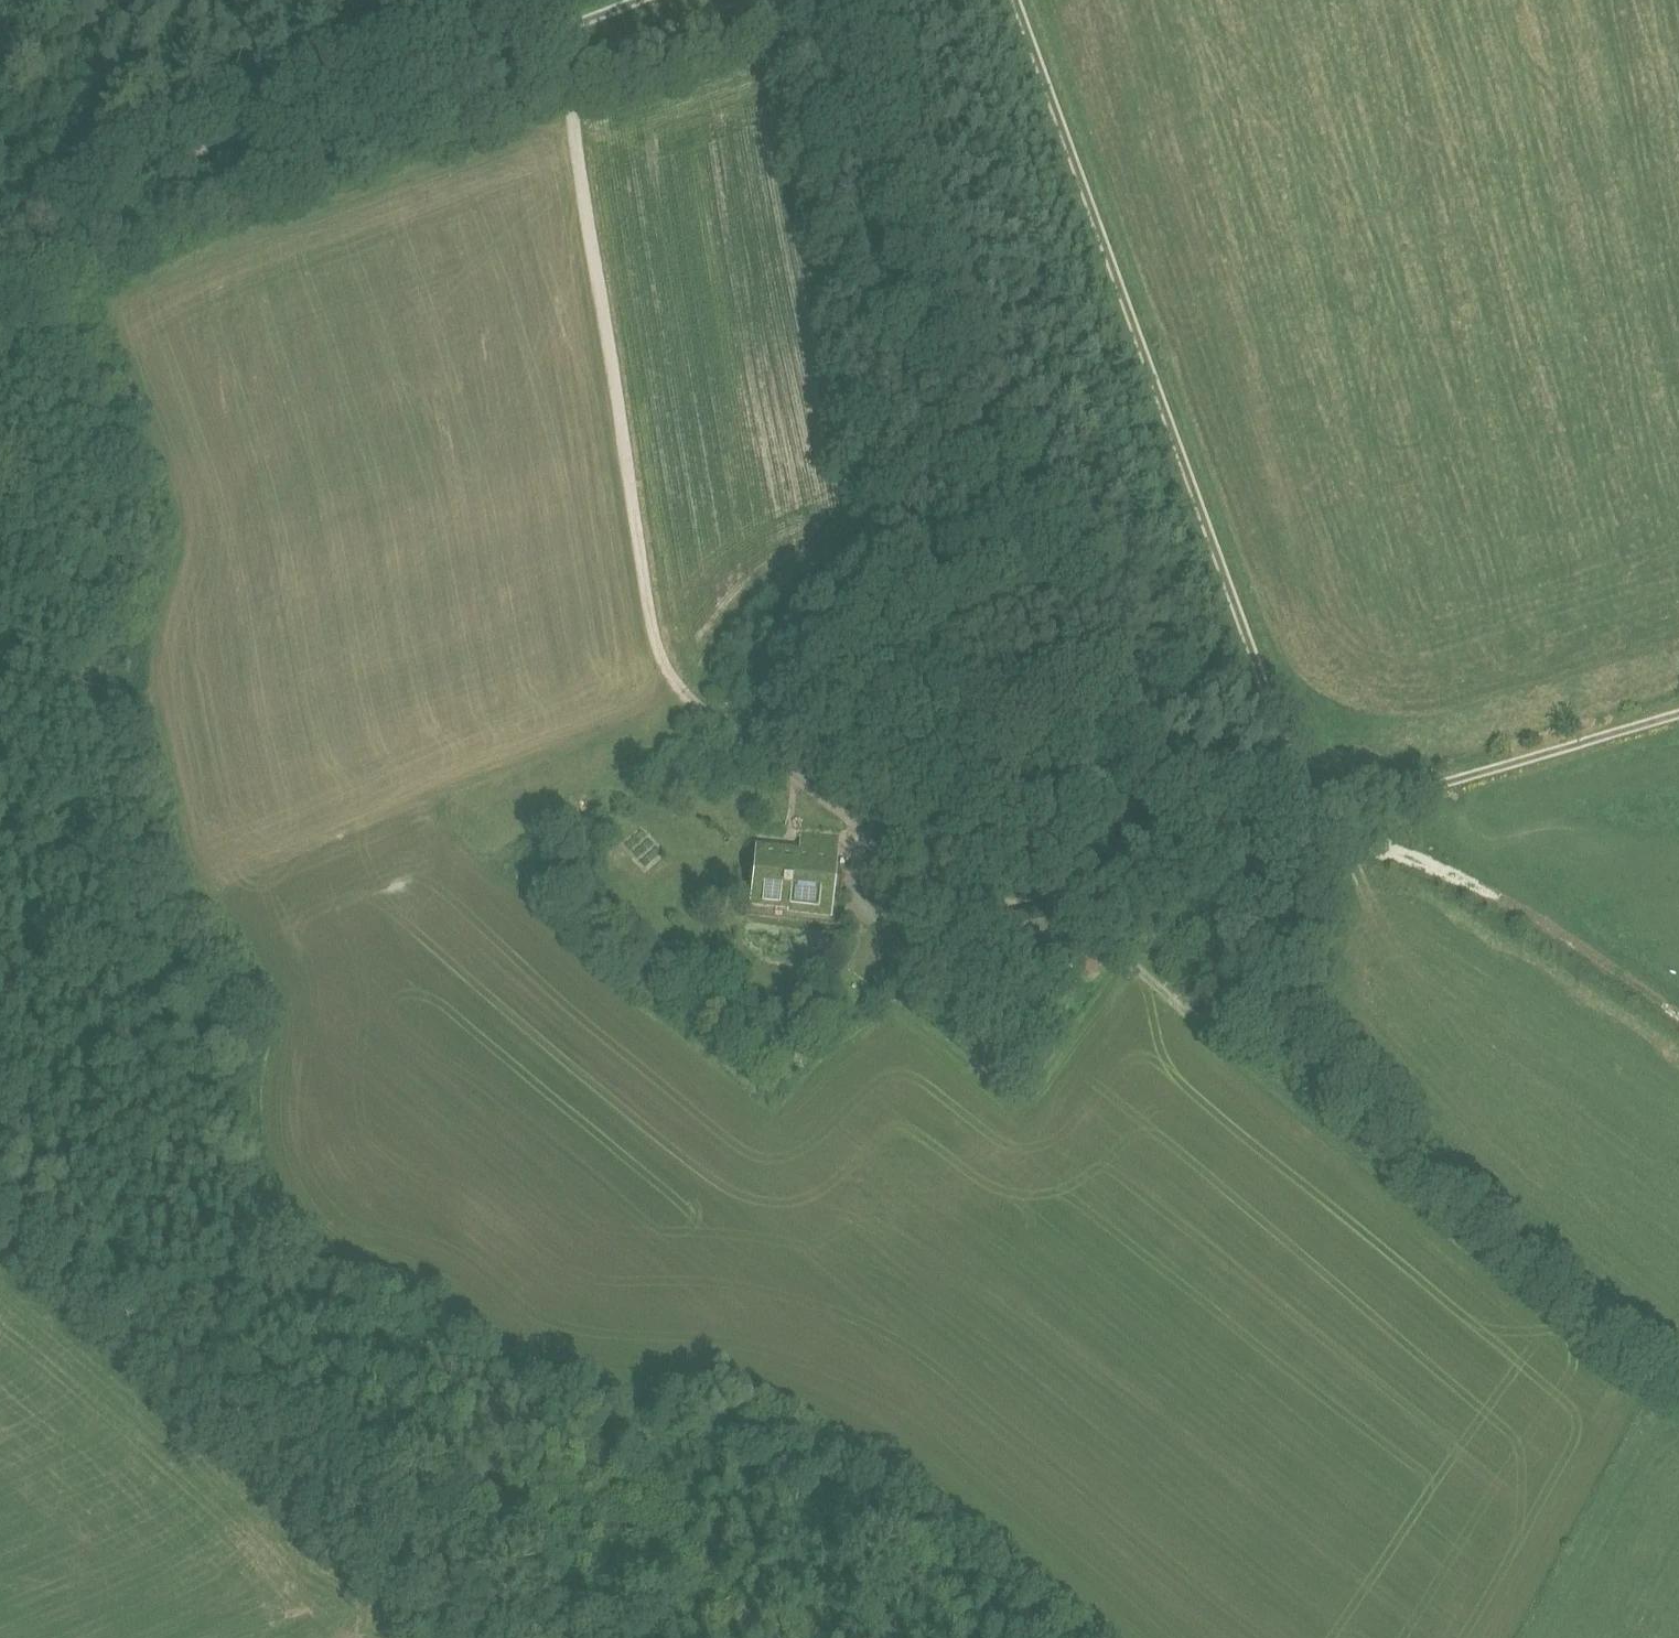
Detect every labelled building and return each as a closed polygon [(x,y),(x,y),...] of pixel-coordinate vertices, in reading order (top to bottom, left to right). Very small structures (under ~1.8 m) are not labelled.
[(759,846),(756,881),(753,909),(791,913),(791,916),(835,919),(844,837),(805,833),(804,850),(759,846)]
